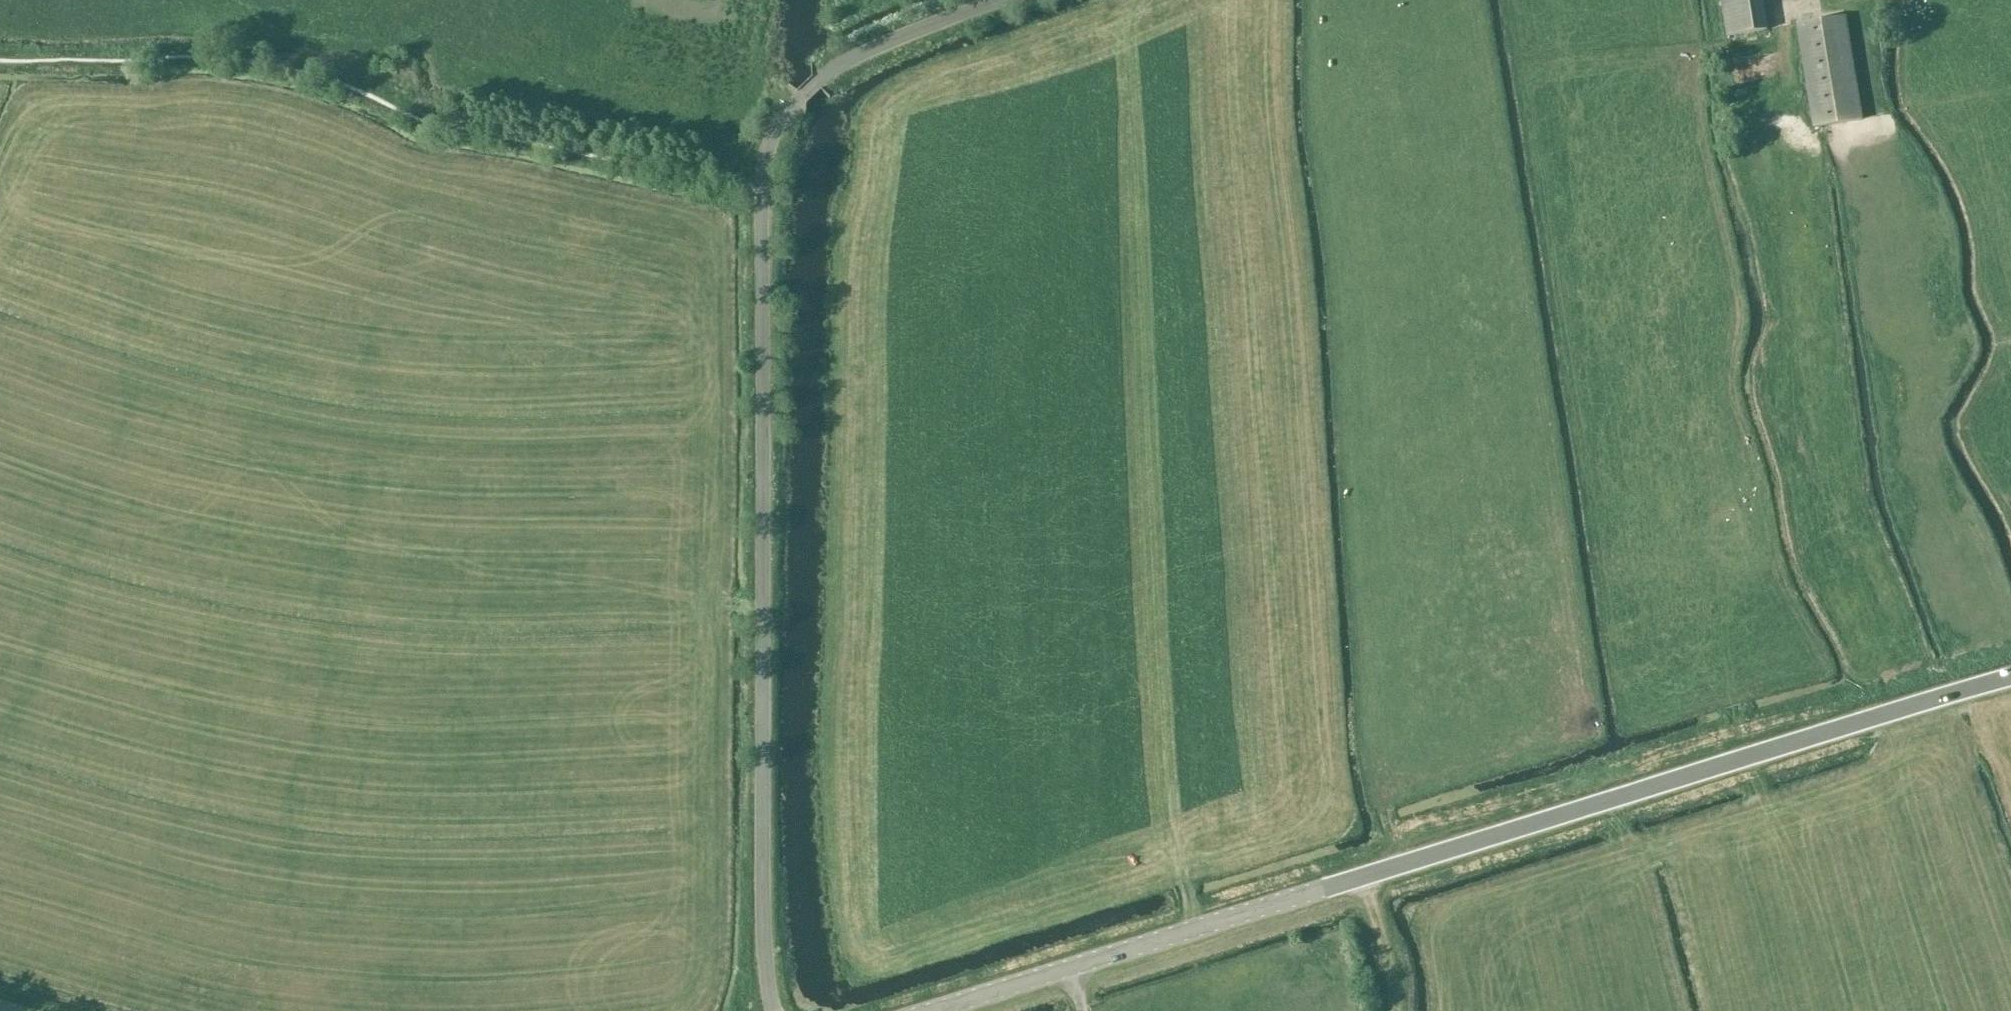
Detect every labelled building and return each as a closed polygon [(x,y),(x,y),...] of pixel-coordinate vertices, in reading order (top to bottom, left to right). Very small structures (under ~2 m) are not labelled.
[(1761,0),(1721,0),(1727,36),(1766,30),(1761,0)] [(1861,120),(1845,17),(1796,24),(1813,127),(1861,120)]
